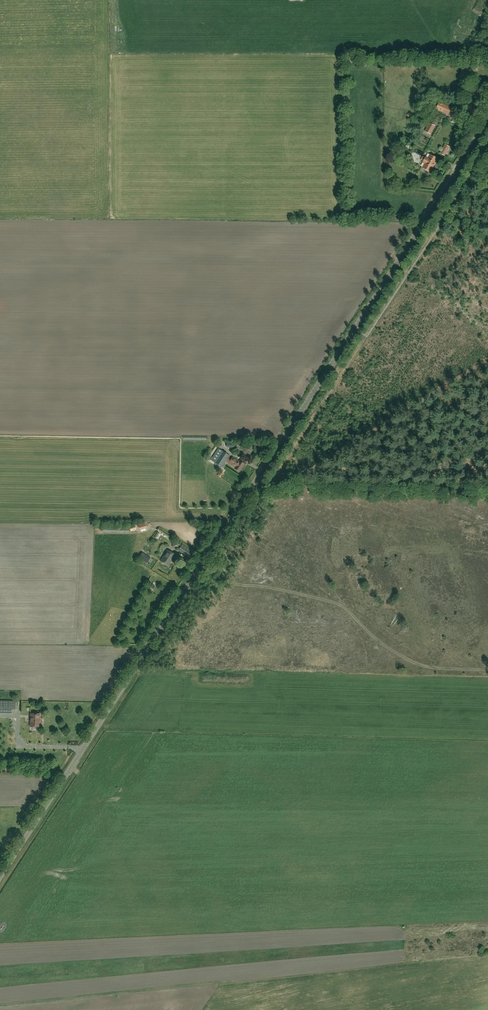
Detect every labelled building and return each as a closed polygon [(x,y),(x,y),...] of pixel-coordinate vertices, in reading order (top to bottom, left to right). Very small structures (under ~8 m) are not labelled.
[(474,90),(470,95),(480,102),(484,96),(474,90)] [(434,108),(437,109),(450,115),(453,109),(440,103),(438,106),(436,105),(434,108)] [(425,131),(430,134),(434,126),(429,123),(425,131)] [(445,145),(440,153),(444,156),(450,147),(445,145)] [(420,160),(424,162),(423,163),(425,164),(423,168),(431,172),(438,159),(430,155),(428,158),(426,157),(426,158),(423,156),(420,160)] [(239,462),(237,461),(237,460),(233,457),(231,458),(229,457),(229,456),(218,448),(211,460),(222,468),(226,462),(235,468),(236,467),(240,470),(244,464),(239,461),(239,462)] [(157,530),(161,533),(169,538),(170,536),(169,535),(158,528),(157,530)] [(190,557),(194,551),(183,544),(179,550),(190,557)] [(169,566),(176,556),(167,550),(160,561),(169,566)] [(15,714),(16,701),(0,701),(0,713),(15,714)] [(30,727),(39,727),(39,722),(40,722),(40,714),(30,714),(30,727)]
